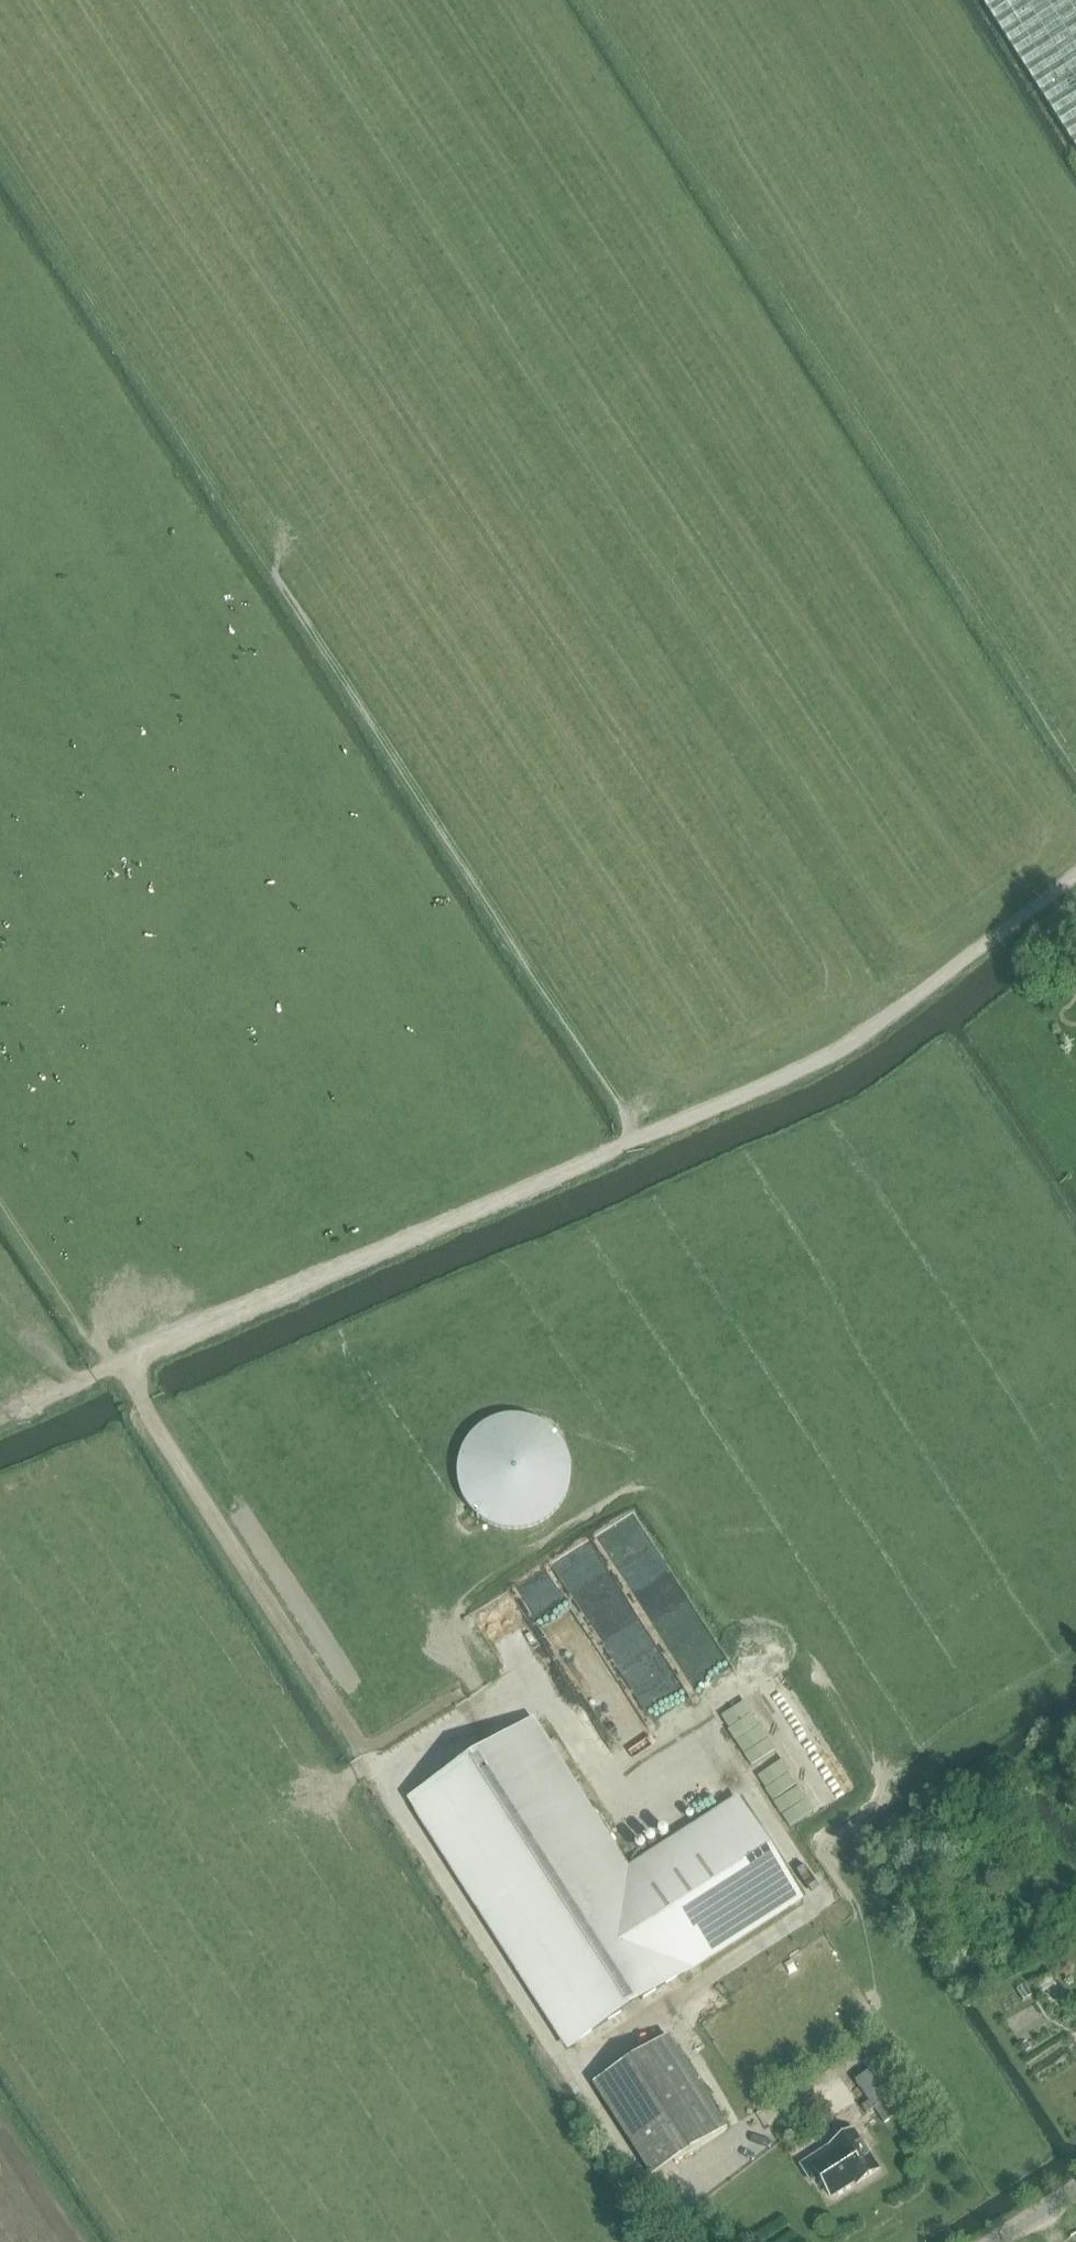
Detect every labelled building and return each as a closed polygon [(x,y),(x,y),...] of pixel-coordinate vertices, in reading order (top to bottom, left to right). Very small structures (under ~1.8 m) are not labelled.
[(1075,148),(1075,0),(982,0),(1075,148)] [(475,1515),(488,1524),(505,1529),(522,1529),(538,1523),(553,1513),(563,1500),(569,1483),(570,1468),(566,1453),(559,1439),(548,1428),(534,1420),(519,1416),(504,1417),(489,1421),(476,1430),(465,1442),(459,1456),(456,1472),(458,1488),(465,1503),(475,1515)] [(753,1685),(726,1702),(760,1753),(786,1735),(753,1685)] [(536,1717),(406,1800),(567,2052),(808,1899),(742,1795),(631,1866),(536,1717)] [(766,1761),(797,1814),(823,1799),(791,1746),(766,1761)] [(728,2128),(668,2036),(593,2083),(653,2176),(728,2128)] [(900,2113),(871,2071),(856,2082),(869,2101),(875,2109),(885,2123),(900,2113)] [(869,2101),(862,2107),(867,2114),(875,2109),(869,2101)] [(856,2185),(879,2170),(853,2129),(799,2164),(812,2183),(818,2179),(831,2199),(855,2184),(856,2185)]
